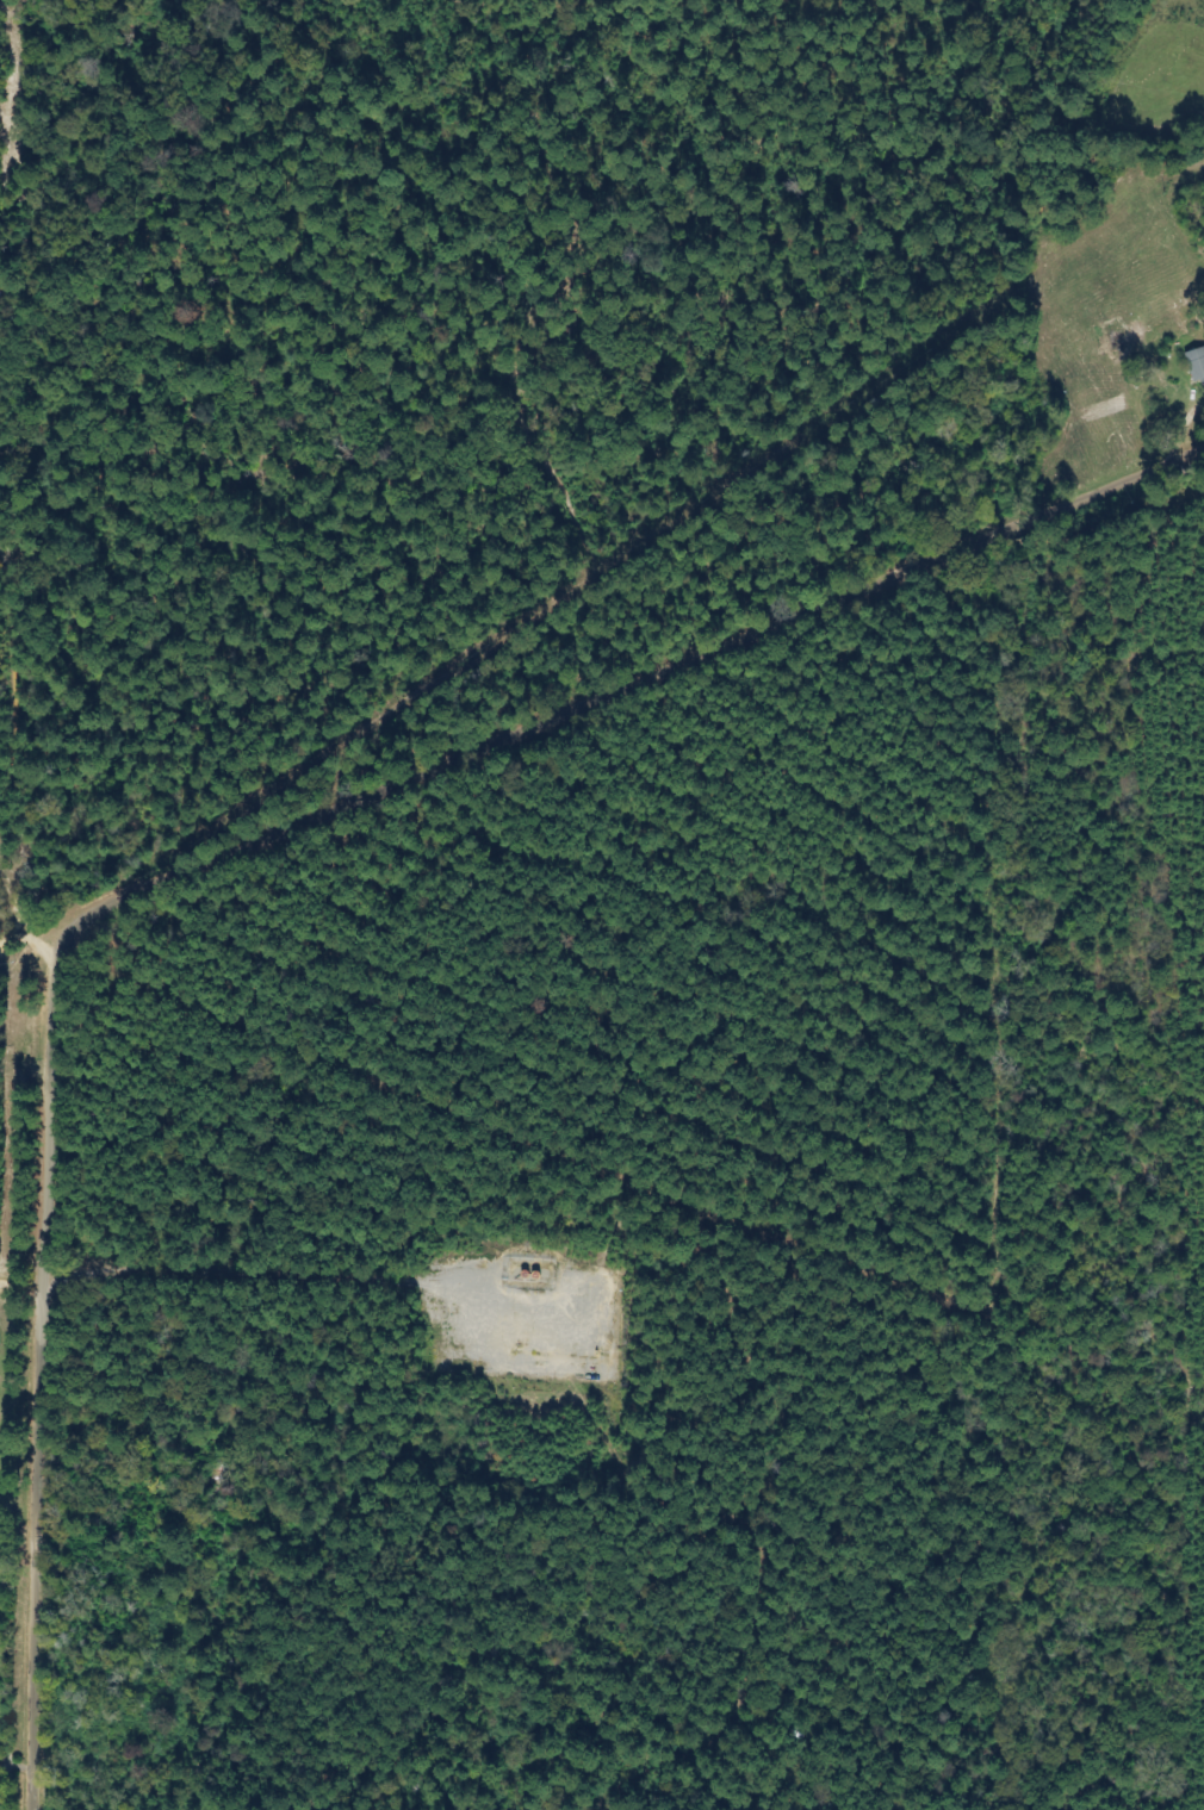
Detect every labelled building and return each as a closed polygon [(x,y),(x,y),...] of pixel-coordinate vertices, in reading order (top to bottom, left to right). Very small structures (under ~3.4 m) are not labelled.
[(1184,354),(1194,387),(1203,384),(1203,348),(1184,354)]
